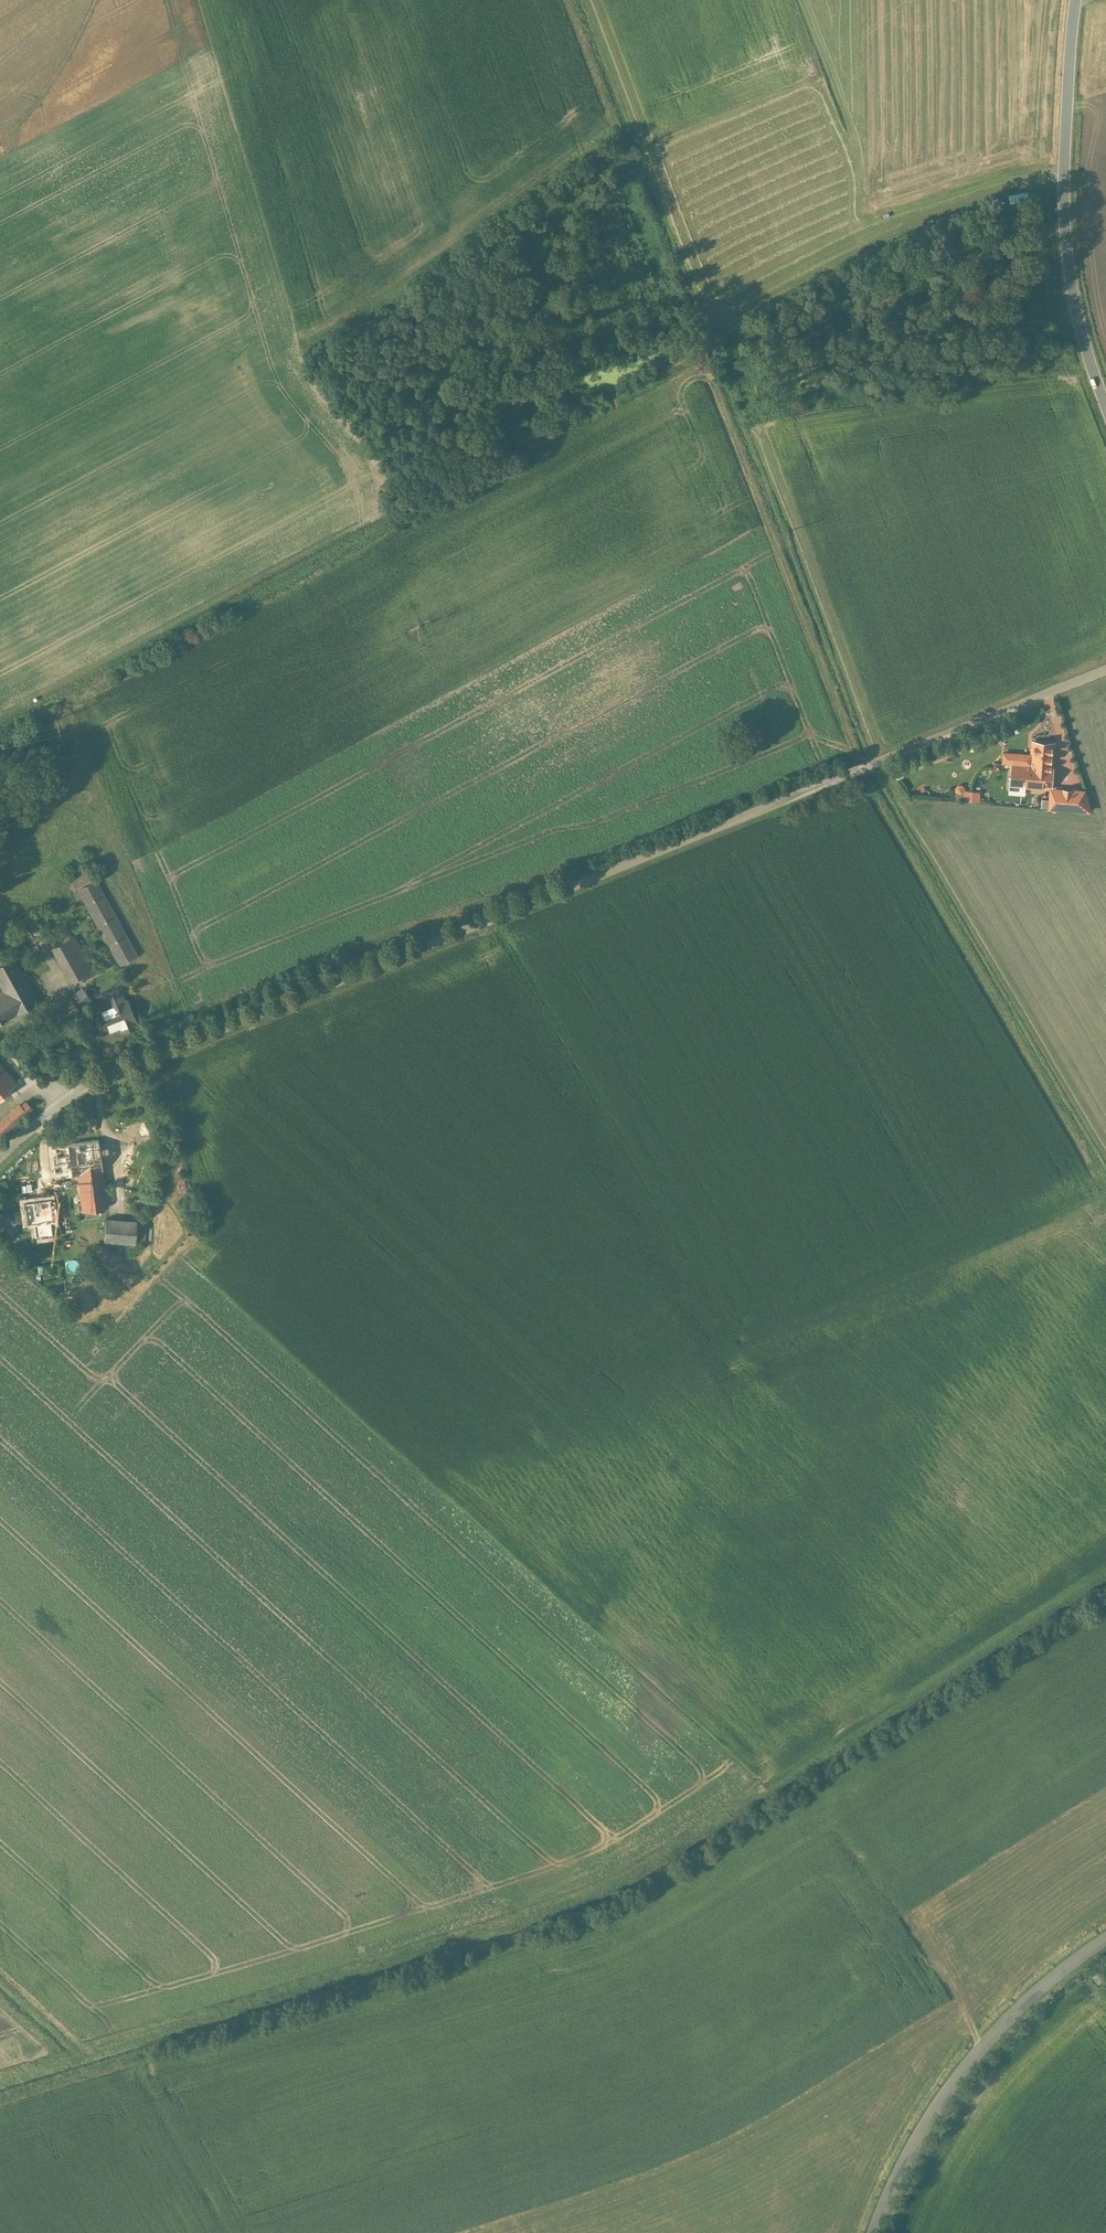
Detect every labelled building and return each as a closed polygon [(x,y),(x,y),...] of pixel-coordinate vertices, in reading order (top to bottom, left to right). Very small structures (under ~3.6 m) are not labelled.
[(1055,743),(1033,742),(1032,755),(1031,764),(1015,763),(1013,763),(1013,764),(1011,785),(1051,788),(1053,766),(1055,743)] [(1016,753),(1003,752),(1002,760),(1004,763),(1013,764),(1013,763),(1015,763),(1016,753)] [(1032,755),(1016,753),(1015,763),(1031,764),(1032,755)] [(957,791),(966,793),(968,786),(959,783),(957,791)] [(1085,790),(1051,788),(1050,802),(1063,803),(1062,808),(1062,809),(1070,809),(1070,803),(1088,804),(1085,790)] [(982,802),(984,791),(967,789),(966,799),(982,802)] [(78,887),(94,878),(88,867),(72,876),(78,887)] [(137,954),(95,880),(78,889),(115,955),(120,964),(123,962),(137,954)] [(73,936),(52,948),(60,963),(81,951),(73,936)] [(81,951),(60,963),(70,980),(91,969),(81,951)] [(0,963),(0,984),(3,990),(25,978),(13,956),(0,963)] [(0,992),(0,1022),(38,1001),(25,978),(3,990),(0,992)] [(82,988),(70,997),(78,1007),(90,998),(82,988)] [(121,990),(113,994),(116,1002),(97,1010),(104,1027),(118,1021),(121,1030),(136,1024),(134,1020),(135,1019),(126,998),(125,999),(121,990)] [(70,996),(36,1021),(49,1039),(83,1013),(78,1007),(70,997),(70,996)] [(16,1082),(0,1065),(0,1097),(16,1082)] [(32,1108),(25,1101),(21,1105),(27,1112),(32,1108)] [(0,1122),(0,1123),(8,1131),(27,1112),(21,1105),(20,1104),(0,1122)] [(98,1140),(51,1146),(55,1178),(76,1175),(102,1172),(98,1140)] [(102,1172),(76,1175),(77,1179),(70,1180),(74,1212),(98,1209),(107,1208),(102,1172)] [(50,1199),(33,1201),(33,1202),(25,1203),(25,1202),(24,1202),(27,1225),(38,1223),(40,1236),(52,1234),(51,1221),(53,1221),(50,1199)] [(98,1209),(74,1212),(75,1218),(99,1215),(98,1209)] [(136,1221),(106,1219),(104,1240),(135,1242),(136,1221)]
